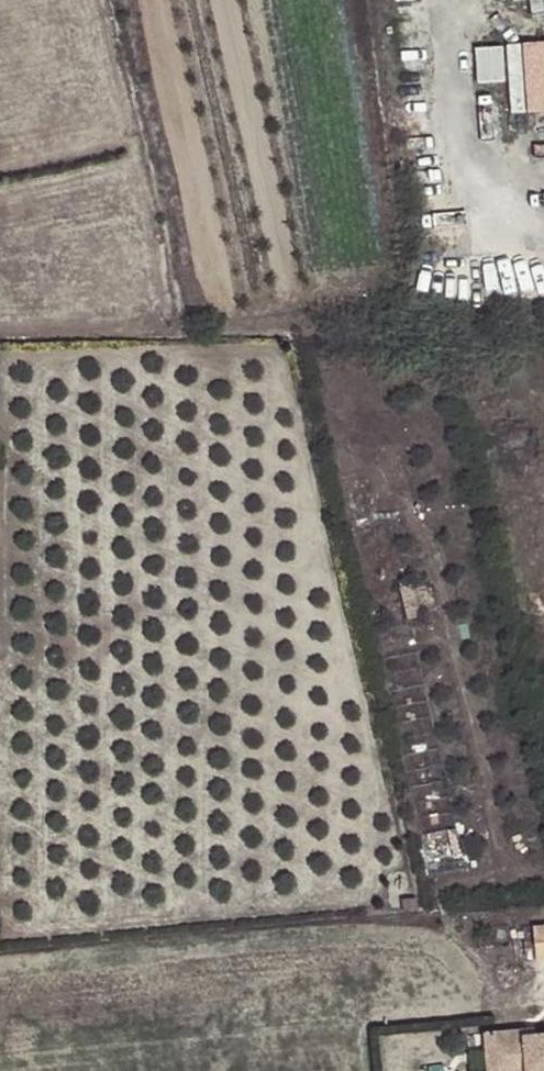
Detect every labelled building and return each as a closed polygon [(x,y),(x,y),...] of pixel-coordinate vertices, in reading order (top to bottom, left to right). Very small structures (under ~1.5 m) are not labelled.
[(476,43),(478,80),(510,78),(512,111),(543,109),(543,39),(476,43)] [(535,927),(538,961),(543,961),(543,926),(535,927)] [(531,1038),(525,1039),(524,1032),(486,1035),(489,1066),(510,1064),(510,1070),(543,1070),(543,1037),(531,1038)]
